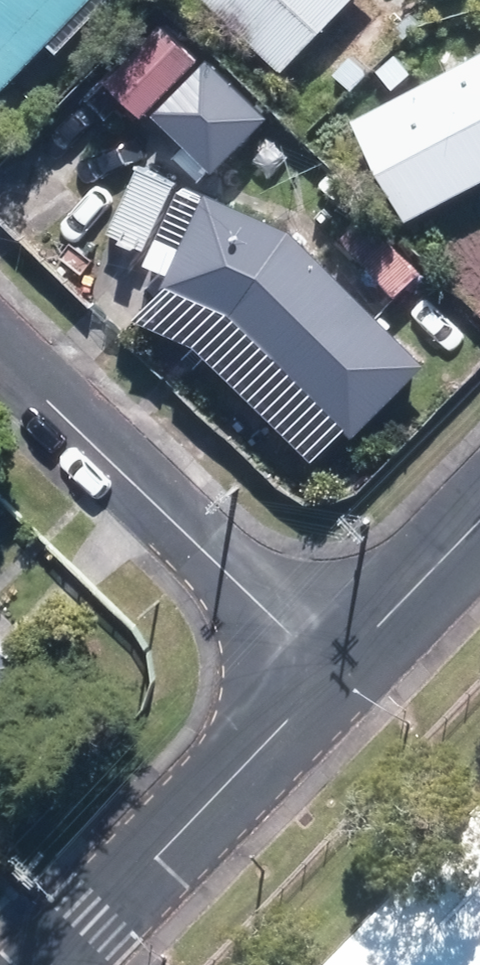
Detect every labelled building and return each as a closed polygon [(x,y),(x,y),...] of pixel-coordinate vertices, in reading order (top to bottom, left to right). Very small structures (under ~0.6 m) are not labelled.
[(89,0),(0,0),(0,95),(89,0)] [(295,55),(342,0),(232,0),(295,55)] [(421,226),(479,194),(479,10),(454,24),(476,67),(368,124),(421,226)] [(119,86),(158,121),(211,64),(171,28),(119,86)] [(167,127),(227,185),(282,129),(223,70),(167,127)] [(117,237),(154,254),(181,189),(145,174),(117,237)] [(243,319),(326,401),(398,329),(304,236),(223,197),(221,202),(192,188),(168,237),(197,251),(179,288),(243,319)] [(13,667),(0,654),(0,681),(13,667)] [(343,964),(479,964),(479,821),(343,964)]
